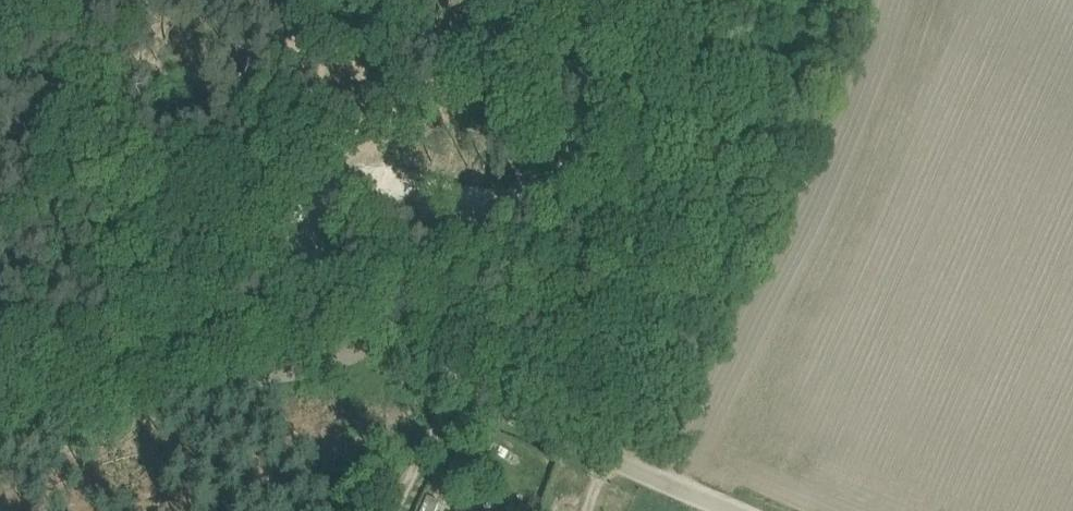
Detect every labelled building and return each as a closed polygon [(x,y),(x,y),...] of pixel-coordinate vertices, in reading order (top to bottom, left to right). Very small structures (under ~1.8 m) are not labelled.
[(422,510),(436,510),(440,502),(428,497),(422,510)]
